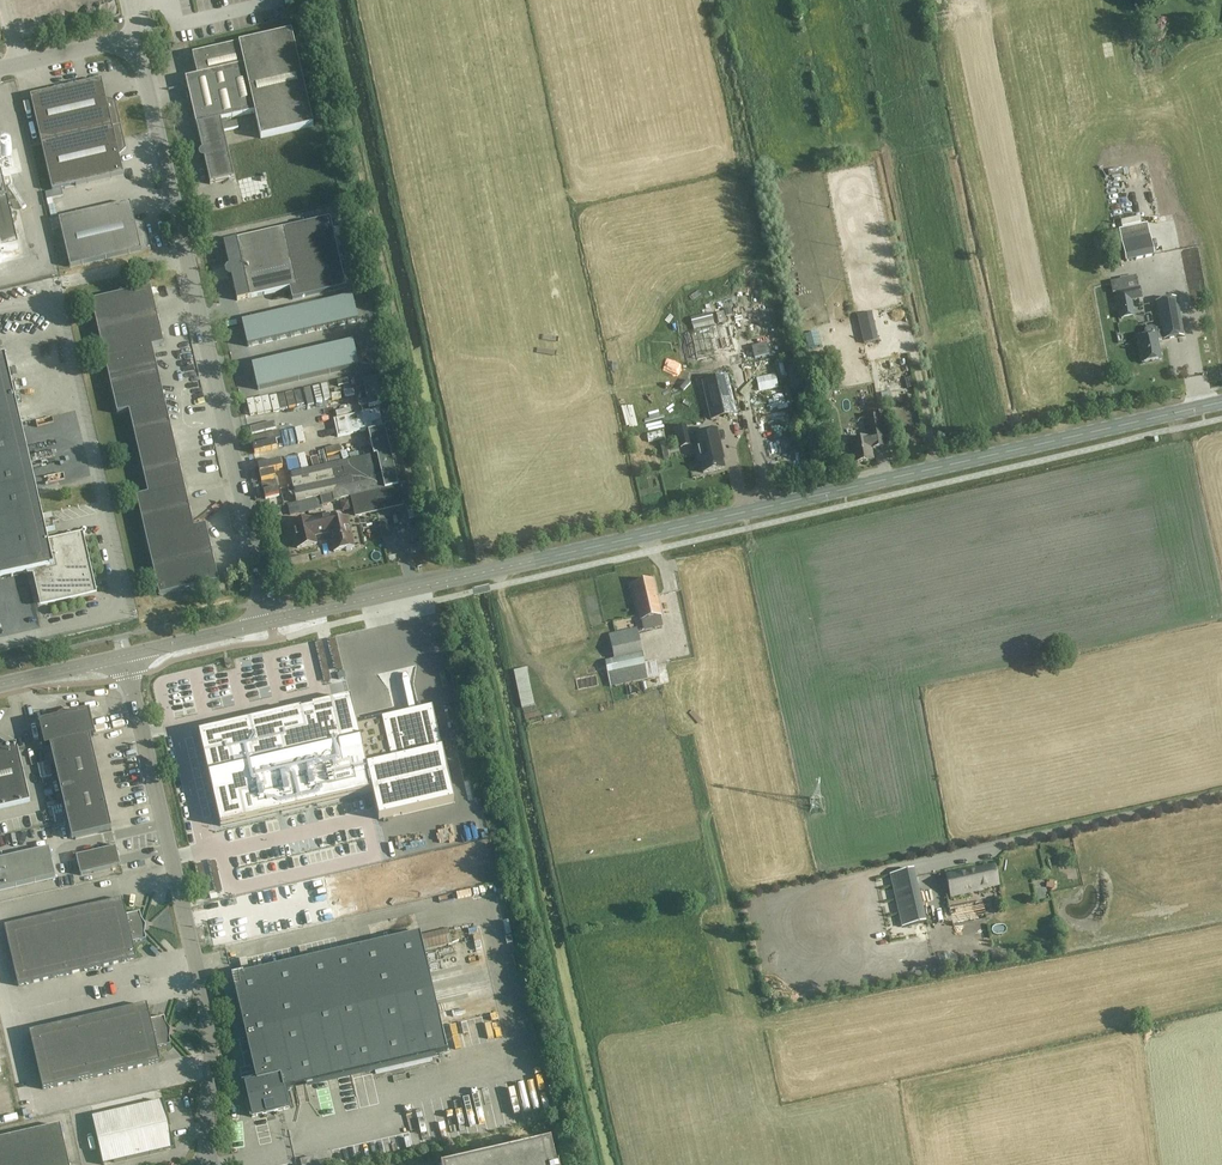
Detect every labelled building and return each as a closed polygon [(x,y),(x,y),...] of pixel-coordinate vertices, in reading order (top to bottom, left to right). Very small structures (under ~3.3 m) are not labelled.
[(226,119),(255,113),(261,139),(313,127),(292,32),(193,55),(198,76),(185,79),(188,91),(186,94),(188,99),(190,100),(202,151),(200,152),(199,154),(199,156),(200,158),(202,159),(204,160),(210,184),(234,179),(221,120),(222,120),(223,125),(224,131),(239,128),(237,121),(227,124),(226,119)] [(63,195),(62,189),(123,175),(118,151),(126,149),(120,126),(122,125),(120,125),(115,102),(107,104),(101,80),(30,97),(52,191),(46,193),(47,199),(63,195)] [(1147,159),(1139,160),(1139,172),(1147,172),(1147,159)] [(18,249),(0,172),(0,253),(18,249)] [(130,203),(59,220),(70,268),(151,249),(151,248),(149,248),(143,225),(135,226),(130,203)] [(1162,229),(1169,228),(1168,217),(1160,218),(1162,229)] [(329,218),(283,229),(237,239),(224,242),(229,266),(227,267),(225,270),(226,275),(230,277),(232,277),(237,301),(250,298),(290,288),(292,299),(345,287),(329,218)] [(1126,233),(1127,241),(1122,242),(1126,261),(1154,255),(1150,236),(1145,237),(1144,230),(1126,233)] [(879,237),(882,249),(889,247),(886,236),(879,237)] [(1116,278),(1117,290),(1135,288),(1134,276),(1116,278)] [(705,289),(709,298),(724,291),(720,282),(705,289)] [(748,296),(764,292),(763,284),(746,288),(748,296)] [(151,287),(91,301),(117,414),(129,411),(148,494),(136,497),(159,596),(219,582),(205,525),(194,528),(152,347),(164,344),(151,287)] [(1116,293),(1120,312),(1121,319),(1134,316),(1133,309),(1131,301),(1142,299),(1140,288),(1116,293)] [(351,298),(242,323),(247,347),(357,321),(351,298)] [(1137,338),(1142,363),(1161,359),(1157,341),(1163,339),(1163,340),(1183,337),(1177,298),(1156,302),(1160,328),(1156,328),(1152,326),(1147,327),(1144,331),(1146,337),(1137,338)] [(352,343),(252,366),(257,390),(358,367),(352,343)] [(245,348),(246,355),(265,350),(263,344),(245,348)] [(1168,356),(1171,366),(1182,363),(1179,353),(1168,356)] [(83,593),(82,590),(83,589),(85,589),(88,585),(86,584),(87,583),(90,582),(80,537),(49,545),(5,358),(6,357),(5,356),(4,357),(0,358),(0,579),(36,571),(43,603),(83,593)] [(702,382),(711,420),(736,414),(727,376),(702,382)] [(822,393),(817,405),(825,409),(831,397),(822,393)] [(905,403),(913,401),(911,394),(904,396),(905,403)] [(784,408),(783,401),(773,403),(774,409),(784,408)] [(296,503),(314,499),(332,495),(334,502),(352,498),(356,516),(403,506),(385,428),(383,429),(379,410),(368,412),(334,420),(338,437),(372,429),(372,431),(369,432),(374,455),(290,475),(296,503)] [(872,449),(886,446),(880,416),(866,418),(869,434),(868,435),(869,438),(850,441),(854,463),(874,459),(872,449)] [(854,420),(855,430),(864,429),(863,419),(854,420)] [(285,427),(283,420),(265,424),(267,431),(285,427)] [(724,459),(717,430),(693,435),(699,462),(701,461),(703,473),(724,468),(723,460),(724,459)] [(318,509),(315,499),(296,503),(299,513),(318,509)] [(316,544),(315,537),(330,533),(334,552),(345,550),(345,551),(347,552),(352,551),(352,550),(352,548),(355,548),(348,518),(337,521),(335,513),(291,524),(297,549),(316,544)] [(653,579),(632,584),(640,621),(661,616),(653,579)] [(607,621),(609,631),(631,626),(629,616),(607,621)] [(647,678),(646,671),(657,668),(655,661),(644,663),(642,653),(642,652),(640,643),(643,642),(640,628),(609,635),(614,660),(605,662),(610,686),(647,678)] [(692,642),(679,645),(681,650),(671,653),(674,663),(697,657),(692,642)] [(527,668),(514,671),(522,707),(535,705),(527,668)] [(300,710),(199,734),(220,827),(372,791),(379,820),(454,802),(432,708),(356,725),(350,699),(312,708),(310,709),(311,710),(303,712),(302,711),(301,711),(300,710)] [(89,712),(40,724),(45,747),(50,746),(72,839),(112,830),(90,737),(94,736),(89,712)] [(30,802),(16,744),(0,748),(0,809),(30,802)] [(131,773),(140,771),(139,764),(130,765),(131,773)] [(144,795),(132,798),(134,804),(145,801),(144,795)] [(80,876),(120,867),(116,848),(76,857),(80,876)] [(0,861),(0,891),(55,878),(49,850),(0,861)] [(948,875),(953,896),(983,890),(983,889),(997,886),(993,866),(978,870),(978,869),(948,875)] [(928,922),(916,870),(892,875),(904,928),(928,922)] [(122,899),(4,927),(18,986),(136,959),(133,943),(146,940),(145,933),(141,930),(140,924),(141,919),(140,912),(126,915),(122,899)] [(953,927),(987,920),(983,902),(949,909),(953,927)] [(420,935),(232,978),(256,1083),(245,1085),(252,1118),(288,1109),(284,1090),(447,1052),(420,935)] [(164,1028),(166,1024),(164,1017),(150,1020),(147,1006),(29,1033),(43,1090),(160,1062),(157,1048),(171,1045),(169,1038),(166,1034),(164,1028)] [(92,1118),(103,1164),(105,1164),(174,1149),(163,1101),(100,1116),(99,1111),(94,1113),(95,1117),(92,1118)] [(39,1131),(47,1164),(69,1164),(60,1126),(39,1131)] [(39,1131),(0,1140),(0,1164),(47,1164),(39,1131)] [(551,1144),(459,1164),(555,1164),(551,1144)]
